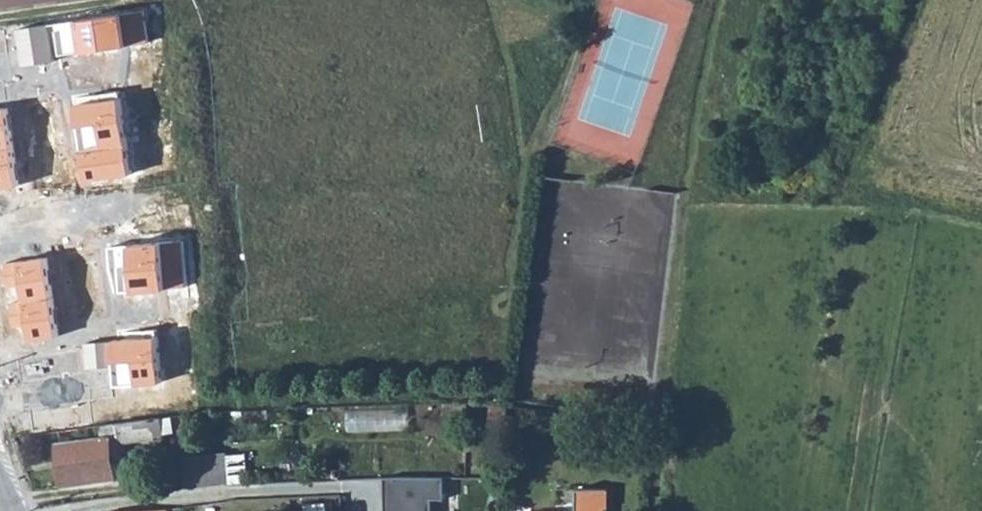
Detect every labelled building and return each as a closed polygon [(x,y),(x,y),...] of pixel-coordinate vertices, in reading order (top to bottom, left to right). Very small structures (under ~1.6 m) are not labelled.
[(143,12),(14,32),(20,66),(53,62),(53,58),(148,44),(143,12)] [(121,91),(74,98),(85,184),(132,173),(121,91)] [(0,110),(0,189),(18,185),(7,109),(0,110)] [(159,243),(107,248),(112,297),(162,292),(159,243)] [(48,259),(4,265),(6,287),(15,287),(18,302),(6,304),(9,327),(22,324),(25,342),(59,337),(48,259)] [(157,330),(115,333),(115,342),(85,346),(86,369),(111,367),(110,391),(161,389),(157,330)] [(350,406),(350,427),(411,428),(411,407),(350,406)] [(162,417),(101,425),(102,438),(59,443),(64,486),(124,478),(131,472),(130,457),(122,458),(121,442),(165,437),(162,417)] [(185,456),(187,487),(228,484),(226,452),(185,456)] [(387,476),(388,510),(434,510),(434,498),(446,498),(446,475),(387,476)] [(605,489),(579,488),(579,510),(604,510),(605,489)]
